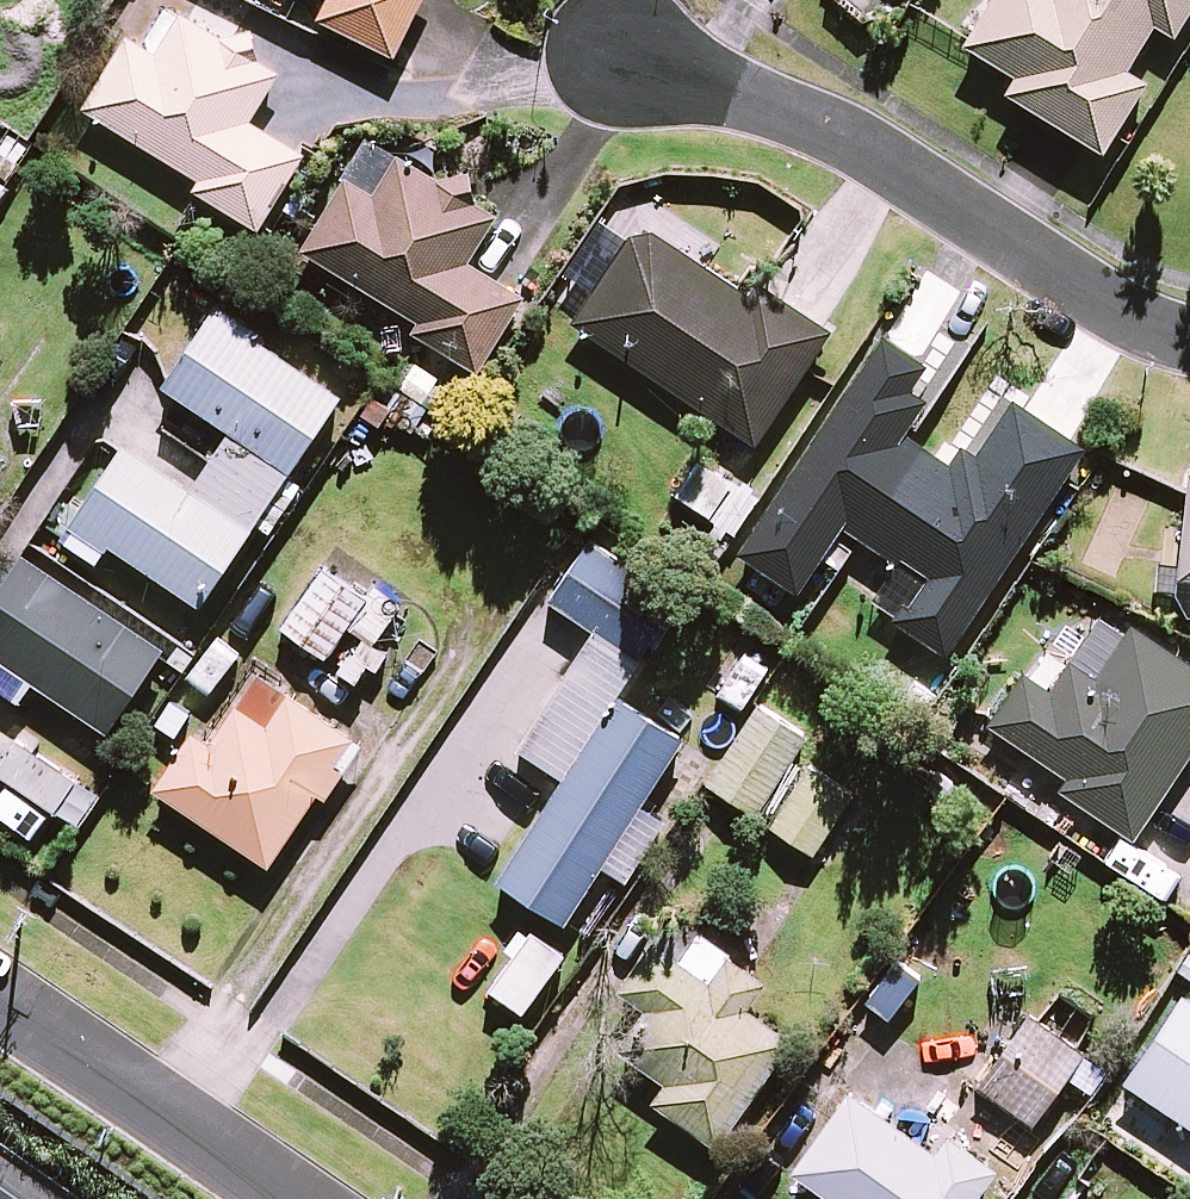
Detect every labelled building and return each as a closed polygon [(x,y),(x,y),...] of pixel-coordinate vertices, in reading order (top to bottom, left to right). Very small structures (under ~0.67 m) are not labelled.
[(315,23),(391,58),(419,0),(326,0),(315,23)] [(964,50),(1014,79),(1003,97),(1102,155),(1143,85),(1123,74),(1151,26),(1174,39),(1189,11),(1189,0),(994,0),(964,50)] [(274,77),(175,15),(148,58),(124,43),(81,111),(196,182),(191,192),(255,232),(301,158),(246,124),(274,77)] [(492,219),(397,160),(373,199),(345,182),(300,253),(416,325),(411,334),(477,375),(523,300),(464,263),(492,219)] [(746,300),(636,228),(571,327),(753,446),(827,334),(755,287),(746,300)] [(343,404),(211,316),(162,390),(229,434),(189,495),(121,451),(59,546),(93,568),(106,547),(198,608),(253,524),(261,529),(343,404)] [(1078,451),(1009,406),(976,456),(968,451),(953,473),(889,431),(830,522),(895,564),(867,607),(943,657),(1078,451)] [(728,484),(695,465),(676,499),(709,518),(728,484)] [(1188,475),(1173,617),(1189,618),(1189,475),(1188,475)] [(682,601),(588,543),(549,606),(591,632),(516,752),(562,780),(497,885),(563,926),(604,860),(678,741),(618,703),(682,601)] [(25,560),(0,597),(0,692),(14,702),(28,682),(108,736),(164,654),(25,560)] [(366,595),(325,567),(282,633),(324,660),(366,595)] [(1132,628),(1097,680),(1048,647),(991,730),(1066,780),(1059,791),(1129,839),(1189,749),(1189,668),(1132,628)] [(351,740),(288,698),(266,731),(218,699),(154,792),(266,867),(351,740)] [(799,752),(748,719),(705,786),(755,819),(799,752)] [(19,743),(0,770),(0,776),(55,814),(77,783),(19,743)] [(854,788),(810,760),(766,828),(810,856),(854,788)] [(681,966),(650,944),(615,994),(647,1017),(620,1055),(664,1086),(651,1104),(710,1147),(786,1042),(743,1011),(763,982),(701,938),(681,966)] [(1180,999),(1122,1084),(1189,1129),(1189,1006),(1180,999)] [(1082,1055),(1026,1017),(977,1091),(1033,1128),(1082,1055)] [(848,1096),(791,1174),(826,1198),(973,1198),(990,1175),(944,1141),(932,1157),(848,1096)] [(1039,1145),(997,1119),(982,1144),(1024,1170),(1039,1145)]
